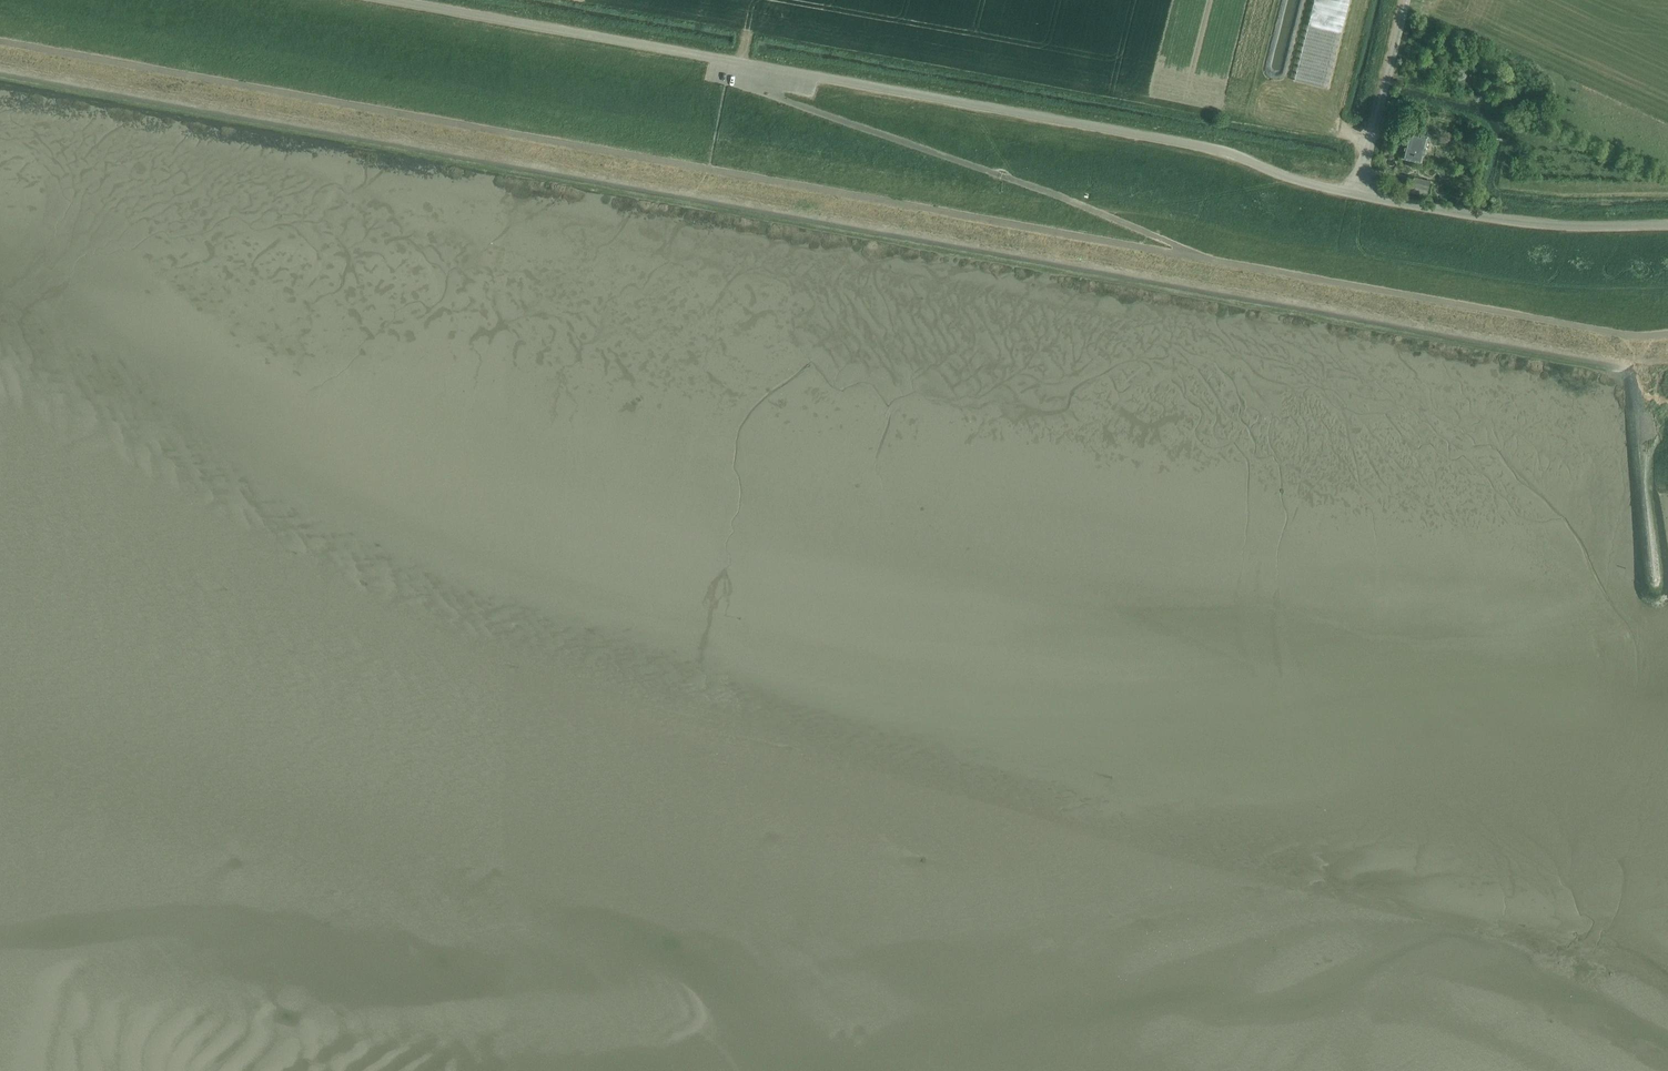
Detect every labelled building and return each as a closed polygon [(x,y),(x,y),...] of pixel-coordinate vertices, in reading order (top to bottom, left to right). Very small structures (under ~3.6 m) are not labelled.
[(1295,80),(1328,88),(1350,0),(1315,0),(1295,80)] [(1422,162),(1429,136),(1409,131),(1403,157),(1422,162)] [(1428,190),(1430,181),(1410,176),(1408,185),(1428,190)]
